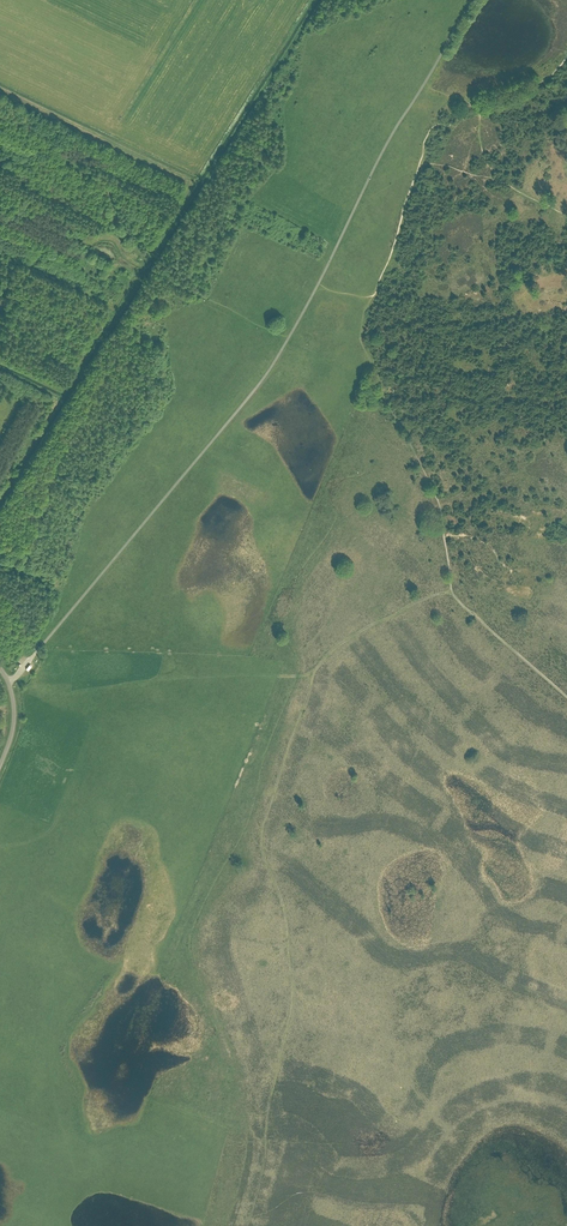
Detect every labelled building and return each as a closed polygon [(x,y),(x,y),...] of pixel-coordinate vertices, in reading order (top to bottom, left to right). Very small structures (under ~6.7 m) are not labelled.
[(108,883),(115,876),(111,872),(104,880),(108,883)]
